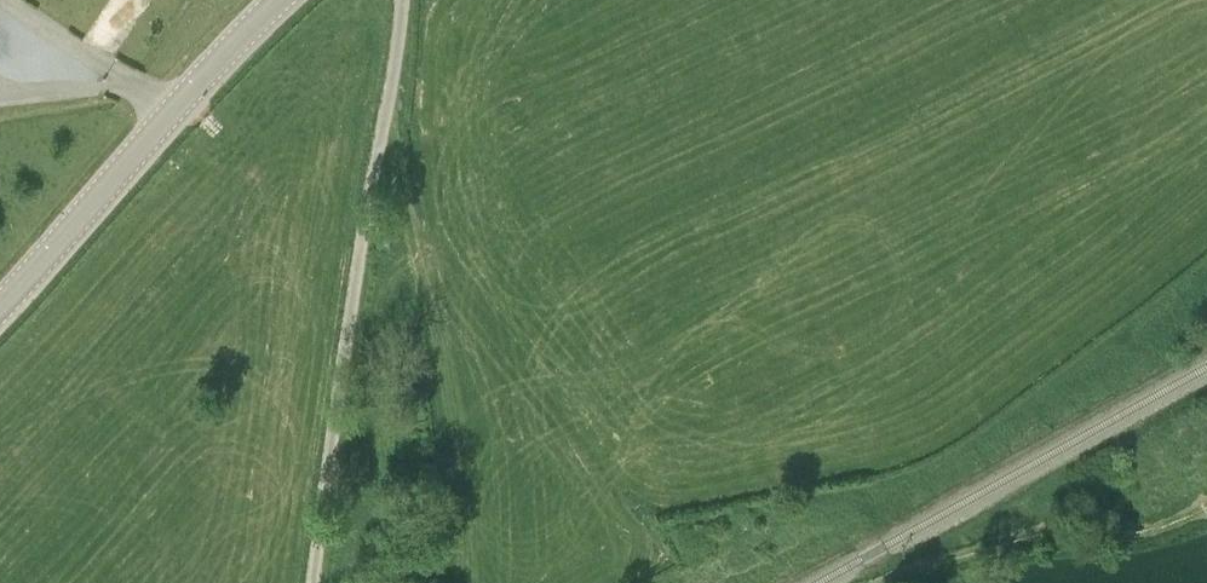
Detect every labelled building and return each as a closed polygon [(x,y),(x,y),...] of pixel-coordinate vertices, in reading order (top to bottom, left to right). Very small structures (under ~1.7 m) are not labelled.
[(380,227),(377,245),(390,246),(392,229),(380,227)]
